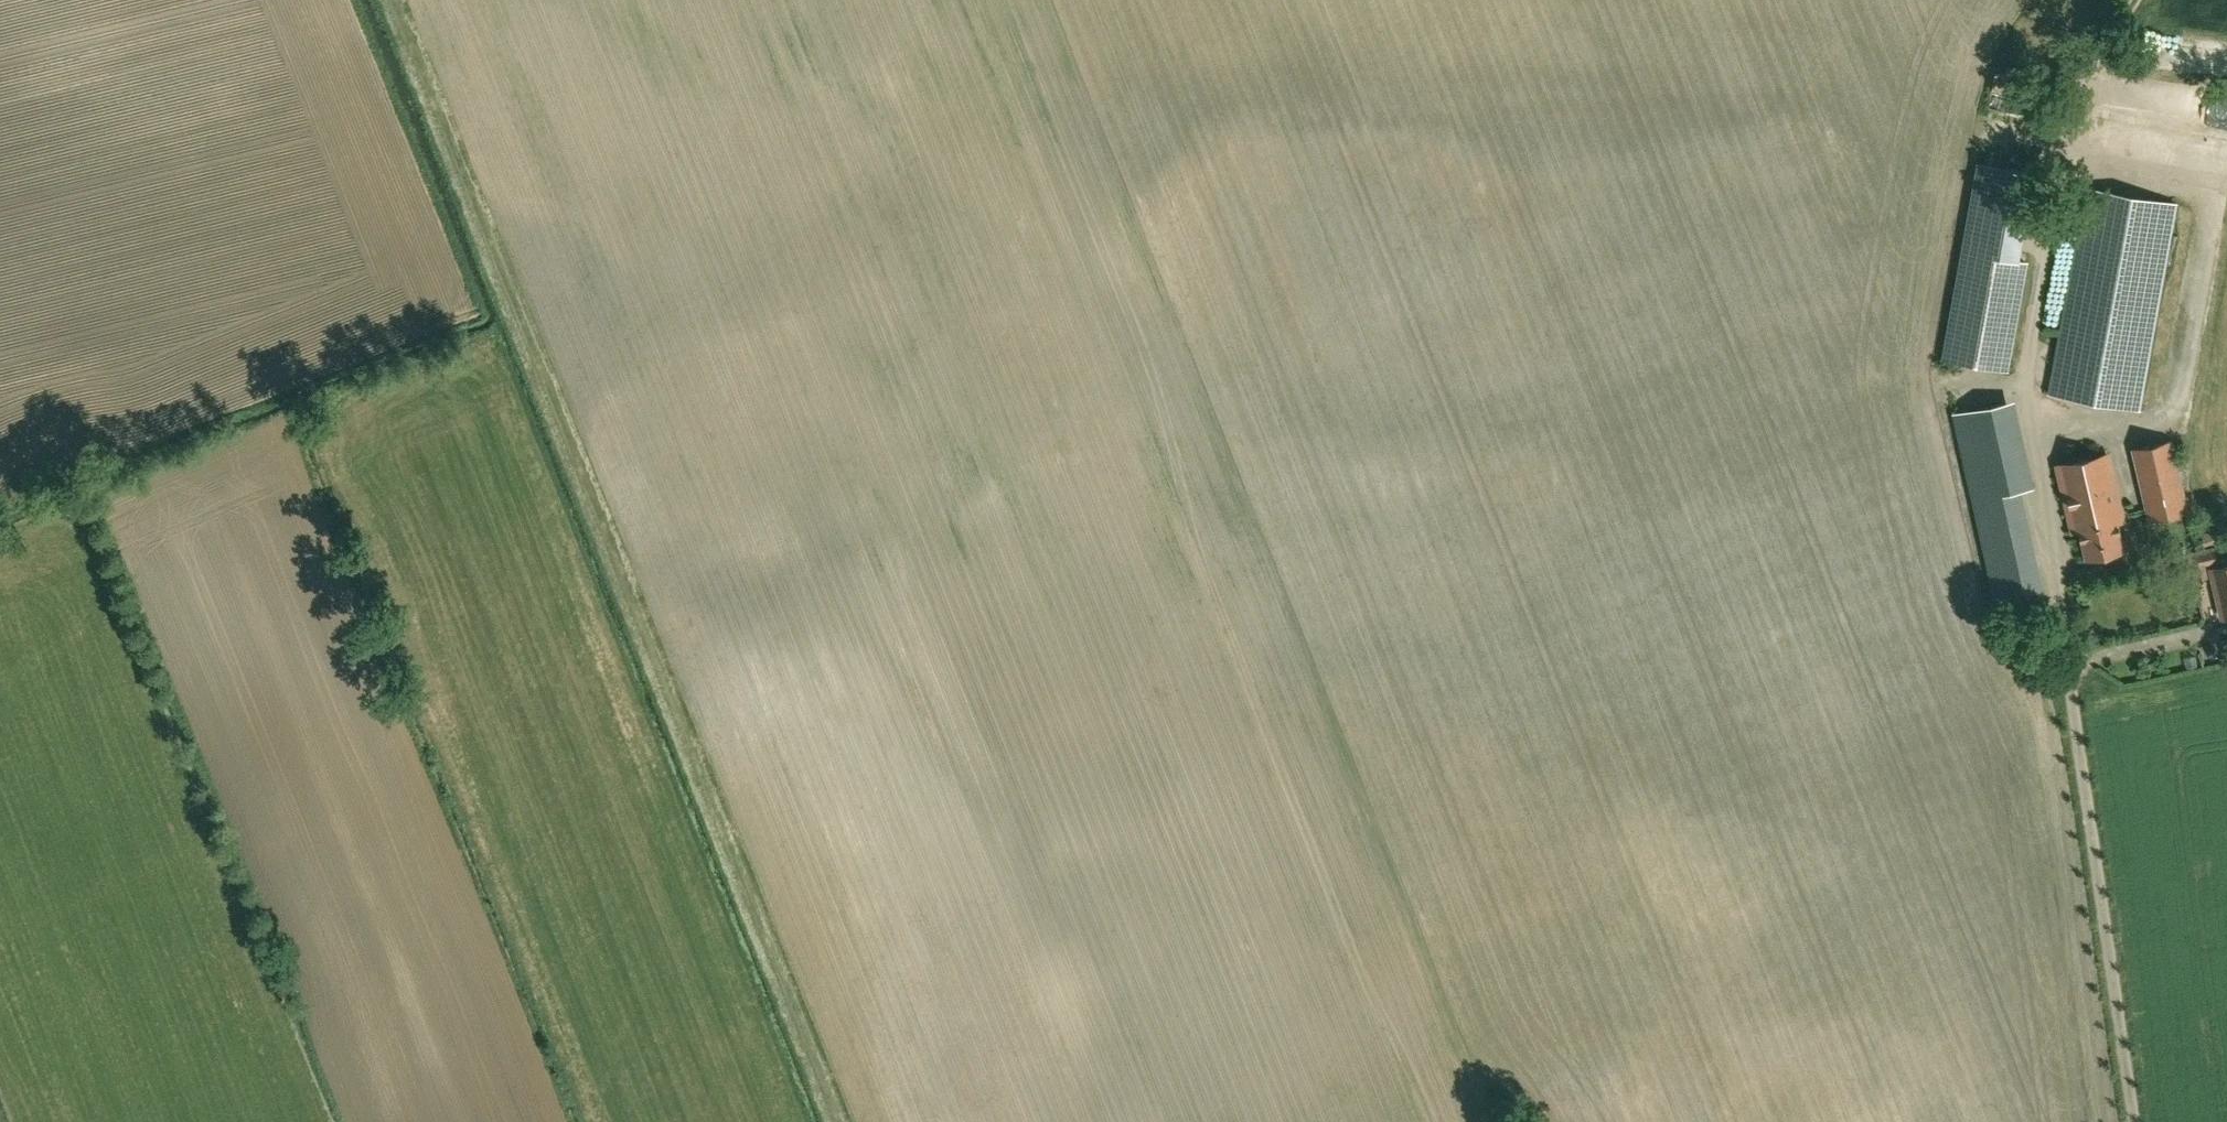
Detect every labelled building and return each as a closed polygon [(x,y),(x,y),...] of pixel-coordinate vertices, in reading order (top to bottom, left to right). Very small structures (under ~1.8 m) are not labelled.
[(1962,252),(2019,261),(2033,169),(1976,160),(1962,252)] [(2178,204),(2087,188),(2052,378),(2050,394),(2140,410),(2143,394),(2178,204)] [(1944,359),(2008,371),(2027,263),(2019,261),(1962,252),(1944,359)] [(2034,487),(2013,399),(1951,412),(1973,501),(2020,491),(2034,487)] [(2189,512),(2173,440),(2132,449),(2148,521),(2189,512)] [(2123,521),(2108,454),(2059,466),(2074,532),(2080,531),(2086,559),(2124,550),(2118,522),(2123,521)] [(2020,491),(1973,501),(1999,619),(2047,609),(2020,491)] [(2223,617),(2226,616),(2226,565),(2211,569),(2218,598),(2223,617)]
